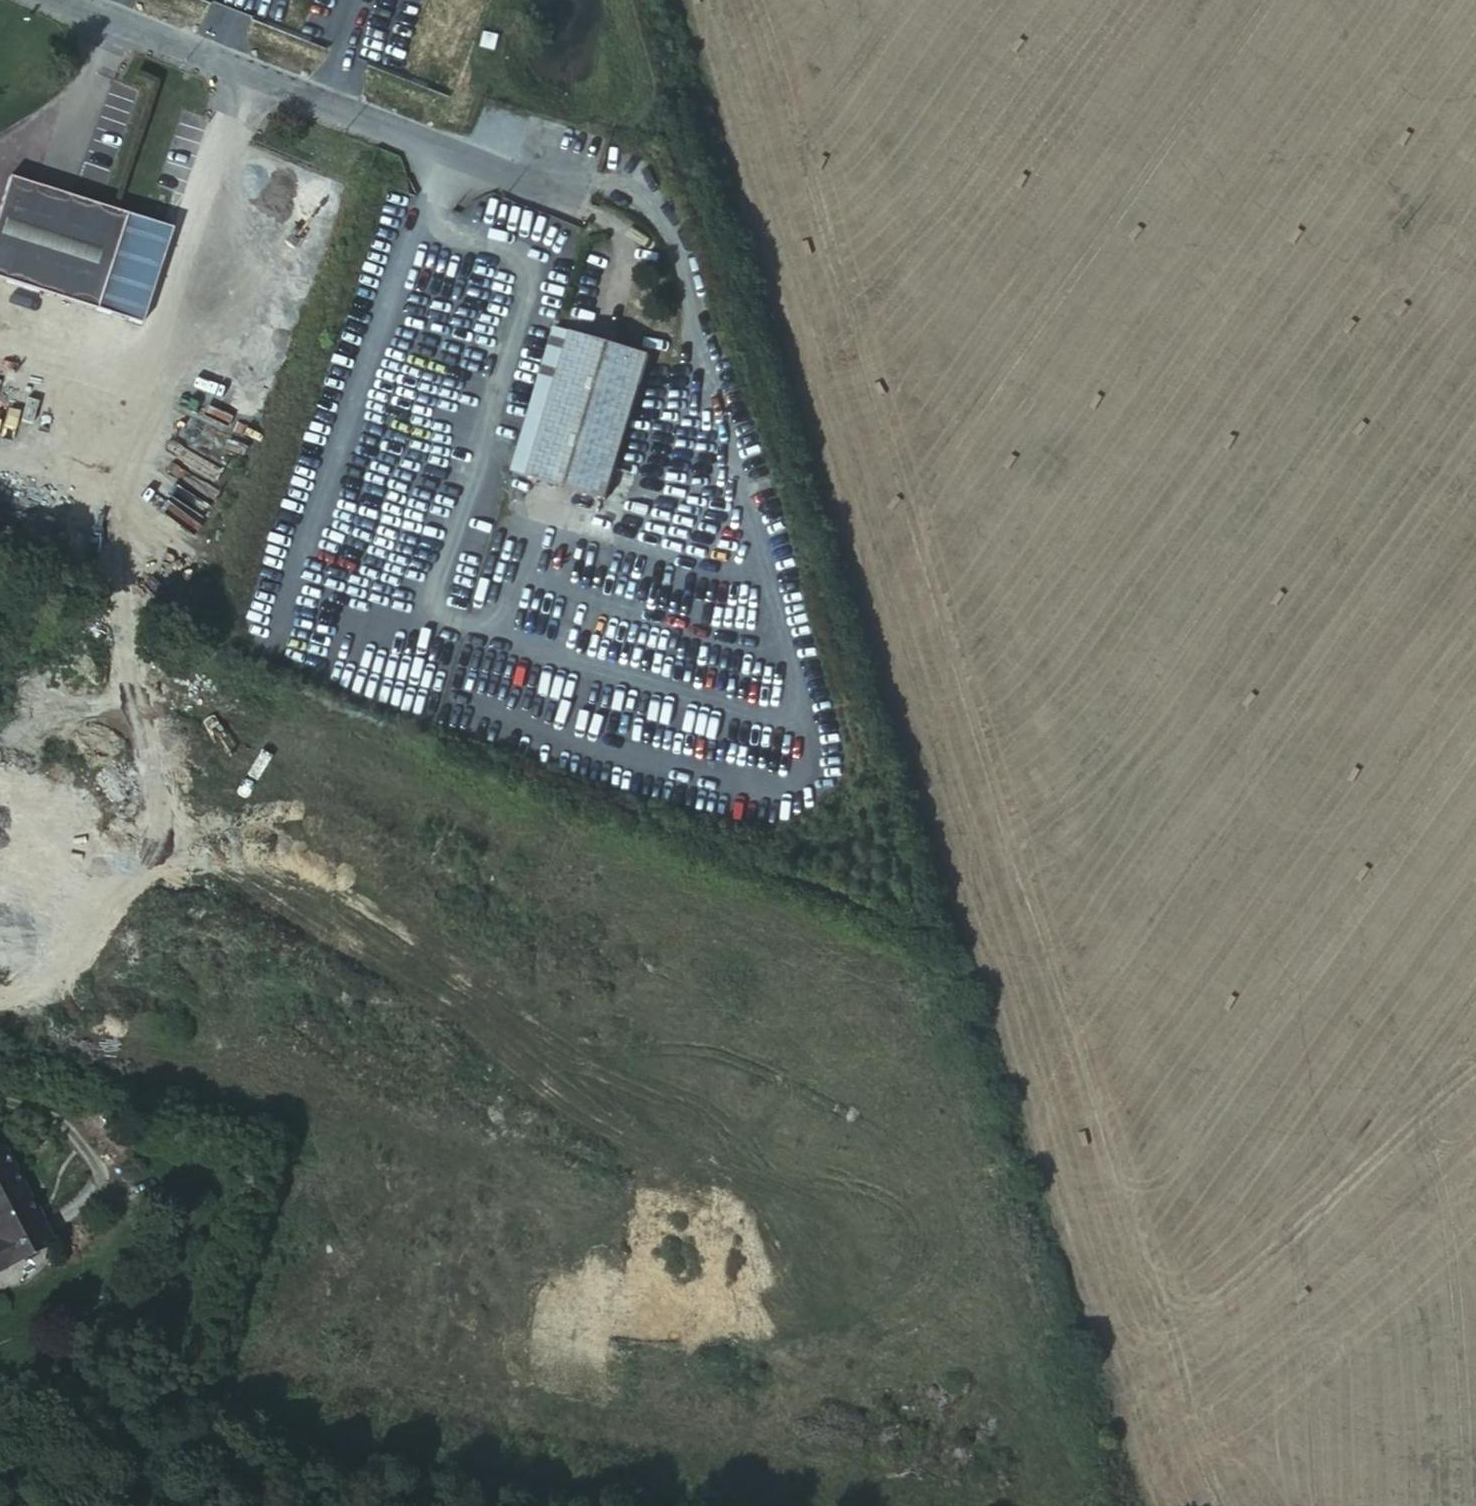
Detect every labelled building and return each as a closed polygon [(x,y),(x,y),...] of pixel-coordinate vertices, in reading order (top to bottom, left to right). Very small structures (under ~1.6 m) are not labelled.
[(31,164),(8,233),(0,231),(0,267),(2,260),(162,309),(191,212),(31,164)] [(307,218),(313,186),(287,182),(281,214),(307,218)] [(584,327),(594,296),(577,291),(532,441),(626,470),(662,351),(584,327)] [(0,1145),(0,1225),(3,1229),(0,1232),(0,1249),(15,1266),(69,1225),(0,1145)]
